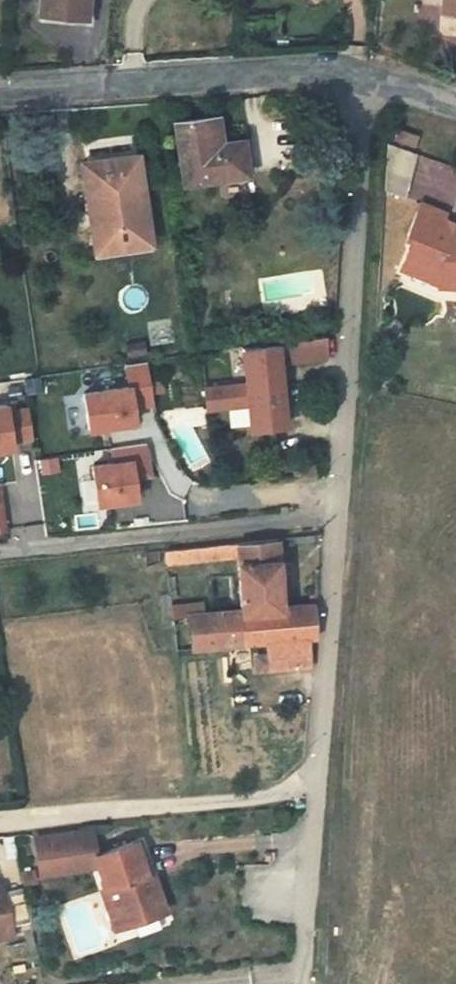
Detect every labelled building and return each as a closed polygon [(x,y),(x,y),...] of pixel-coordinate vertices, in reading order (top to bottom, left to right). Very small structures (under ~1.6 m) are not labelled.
[(11,28),(56,32),(59,0),(13,0),(11,28)] [(424,30),(455,32),(455,0),(426,0),(424,30)] [(194,128),(154,134),(163,194),(227,186),(221,150),(198,153),(194,128)] [(415,139),(395,130),(390,142),(411,150),(415,139)] [(392,146),(379,190),(403,197),(416,153),(392,146)] [(118,165),(64,173),(76,262),(132,253),(118,165)] [(381,224),(371,257),(380,260),(376,273),(421,286),(420,301),(420,302),(455,304),(455,248),(436,247),(426,244),(416,235),(381,224)] [(421,286),(376,273),(372,285),(420,301),(421,286)] [(307,337),(224,349),(228,386),(231,408),(233,432),(268,427),(262,367),(308,360),(307,337)] [(113,390),(68,398),(74,433),(121,425),(118,409),(138,406),(131,364),(109,367),(113,390)] [(231,408),(228,386),(187,390),(190,412),(231,408)] [(15,442),(10,413),(0,415),(0,444),(15,442)] [(211,435),(198,437),(199,448),(212,446),(211,435)] [(98,463),(77,466),(83,504),(122,497),(119,477),(135,474),(130,442),(96,448),(98,463)] [(301,643),(300,612),(266,615),(263,545),(151,557),(152,570),(219,563),(223,621),(173,626),(176,656),(249,649),(249,662),(241,662),(241,677),(297,671),(296,642),(301,643)] [(98,834),(85,836),(90,867),(46,873),(47,878),(106,870),(102,860),(98,834)] [(85,836),(41,843),(46,873),(90,867),(85,836)] [(154,875),(142,844),(102,860),(106,870),(122,910),(132,906),(140,926),(175,911),(160,873),(154,875)] [(41,873),(27,877),(30,886),(43,883),(41,873)] [(0,892),(0,942),(22,936),(10,889),(0,892)]
